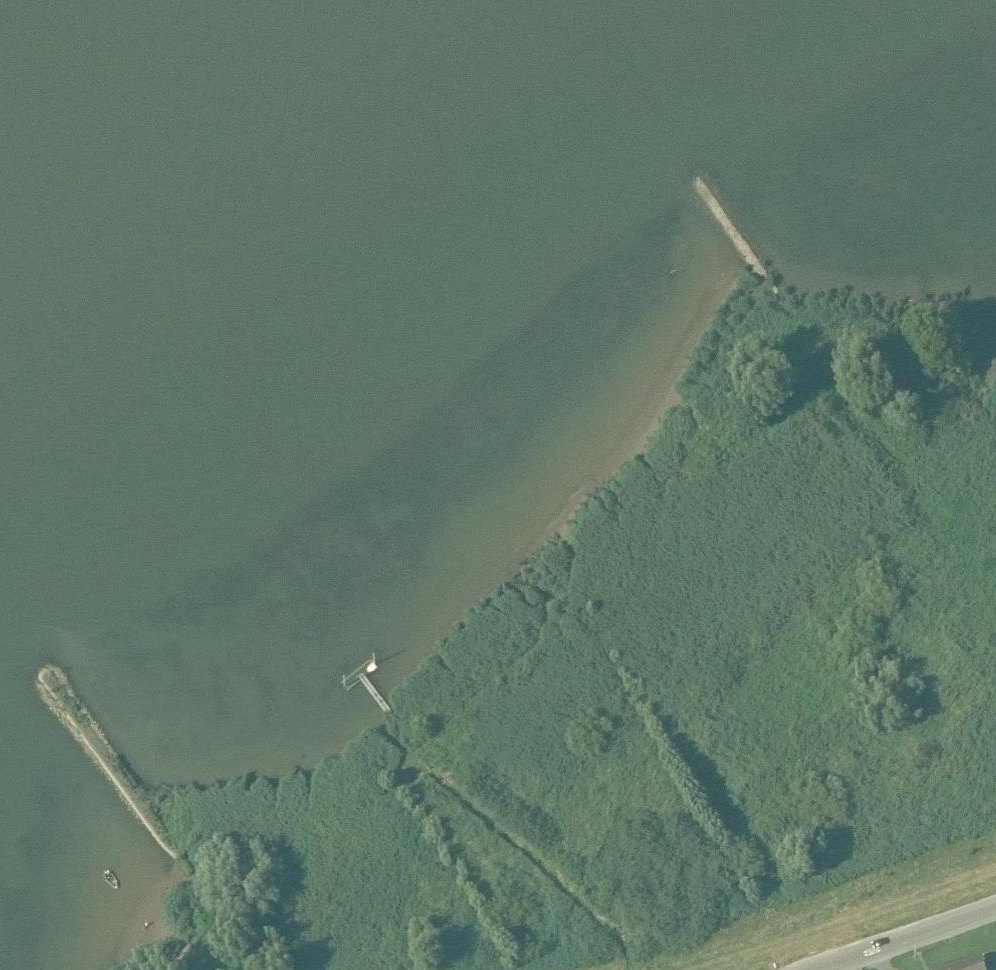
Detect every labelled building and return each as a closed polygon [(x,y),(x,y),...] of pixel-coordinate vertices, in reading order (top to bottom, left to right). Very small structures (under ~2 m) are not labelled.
[(980,961),(953,969),(983,969),(980,961)]
